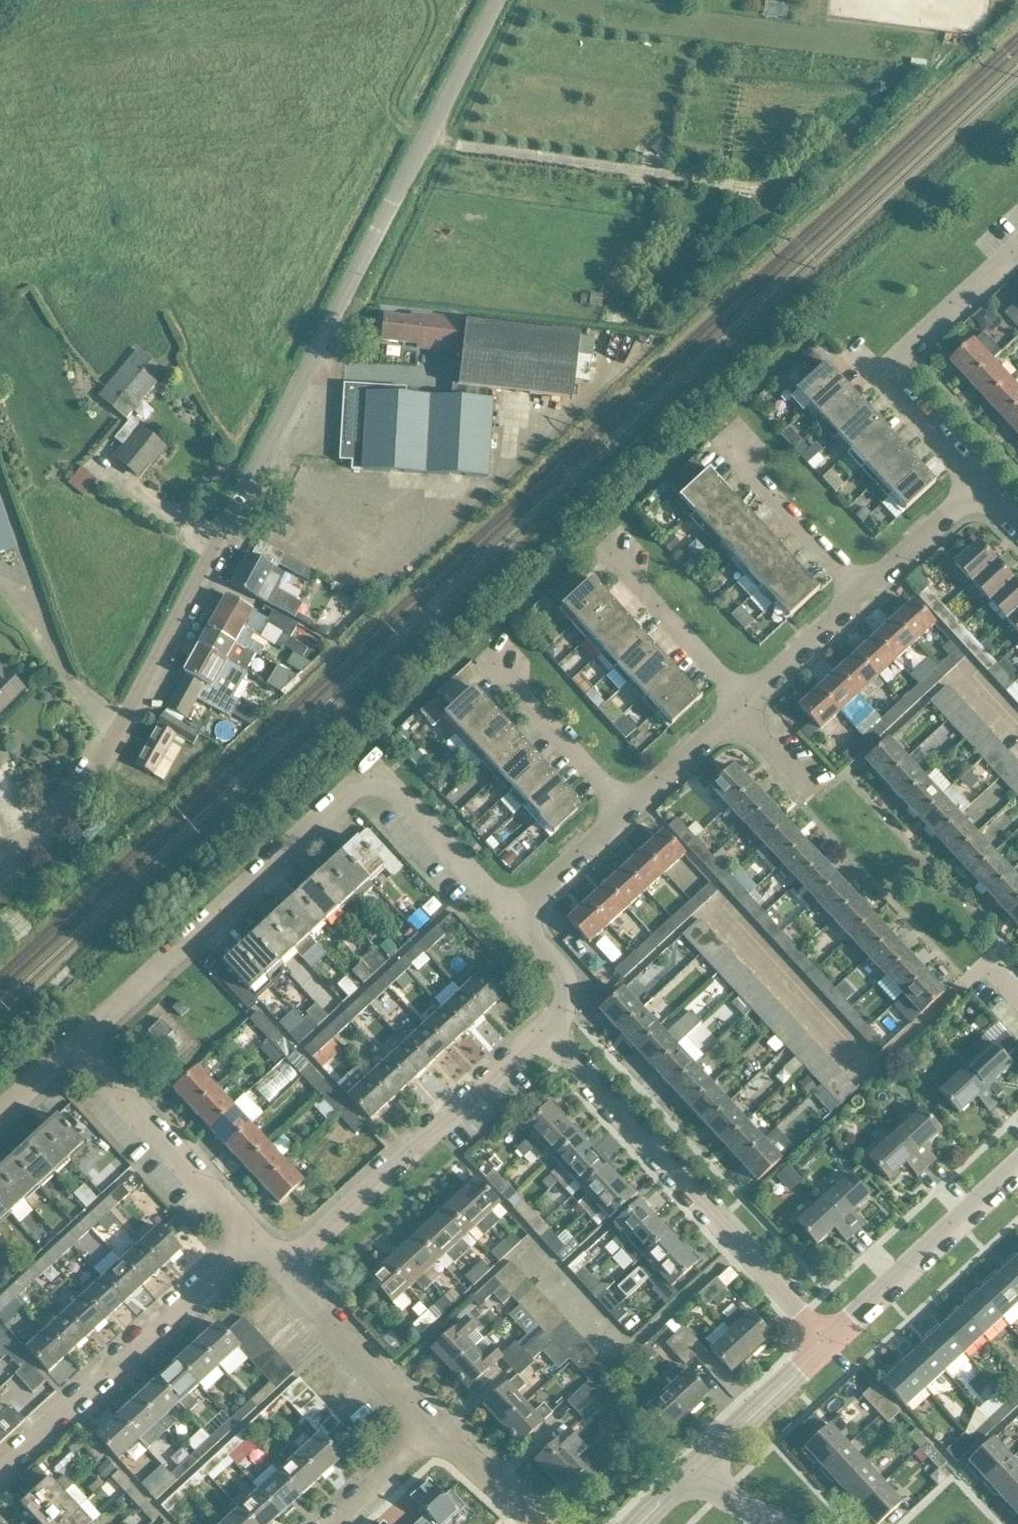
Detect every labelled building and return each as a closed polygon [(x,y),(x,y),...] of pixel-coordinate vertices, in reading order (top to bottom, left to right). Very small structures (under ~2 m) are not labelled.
[(764,169),(784,170),(785,161),(765,160),(764,169)] [(1017,304),(1006,314),(1017,327),(1017,304)] [(384,316),(382,341),(418,345),(417,349),(455,353),(458,320),(412,315),(411,319),(384,316)] [(452,399),(429,398),(406,396),(406,388),(344,385),(340,460),(352,461),(352,470),(488,478),(493,401),(487,401),(488,389),(573,399),(575,381),(589,383),(594,338),(466,323),(459,385),(453,384),(452,399)] [(971,382),(994,361),(976,342),(953,363),(971,382)] [(165,374),(137,350),(98,397),(126,420),(144,399),(150,405),(163,389),(157,383),(165,374)] [(988,401),(1011,380),(994,361),(971,382),(988,401)] [(810,408),(841,380),(826,364),(795,392),(810,408)] [(823,423),(854,394),(841,380),(810,408),(823,423)] [(1017,409),(1017,387),(1011,380),(988,401),(1006,420),(1017,409)] [(837,438),(868,409),(854,394),(823,423),(837,438)] [(851,452),(881,424),(868,409),(837,438),(851,452)] [(1006,420),(1017,433),(1017,409),(1006,420)] [(165,449),(149,436),(131,421),(116,439),(125,447),(116,458),(138,476),(152,458),(155,461),(165,449)] [(864,467),(895,439),(881,424),(851,452),(864,467)] [(793,432),(785,440),(794,449),(802,441),(793,432)] [(878,482),(909,454),(895,439),(864,467),(878,482)] [(794,449),(793,450),(801,458),(802,457),(810,450),(802,441),(794,449)] [(891,496),(922,468),(909,454),(878,482),(891,496)] [(694,516),(725,488),(710,471),(708,473),(694,458),(667,483),(681,498),(679,499),(694,516)] [(97,481),(82,467),(68,483),(84,497),(97,481)] [(922,468),(891,496),(905,511),(936,483),(922,468)] [(707,530),(738,502),(725,488),(694,516),(707,530)] [(721,545),(752,517),(738,502),(707,530),(721,545)] [(9,530),(0,505),(0,554),(15,548),(9,530)] [(734,559),(765,531),(752,517),(721,545),(734,559)] [(748,574),(779,546),(765,531),(734,559),(748,574)] [(972,583),(995,562),(978,543),(954,564),(972,583)] [(762,589),(793,561),(779,546),(748,574),(762,589)] [(276,570),(266,564),(249,555),(232,584),(308,626),(311,620),(297,613),(303,603),(276,588),(280,580),(273,576),(276,570)] [(306,567),(284,555),(278,565),(300,577),(306,567)] [(775,603),(806,575),(793,561),(762,589),(775,603)] [(990,602),(1013,581),(995,562),(972,583),(990,602)] [(952,590),(964,583),(957,572),(945,580),(952,590)] [(577,624),(608,596),(592,579),(586,584),(578,574),(553,597),(577,624)] [(806,575),(775,603),(789,619),(819,590),(806,575)] [(1017,611),(1017,586),(1013,581),(990,602),(1007,621),(1017,611)] [(936,616),(945,609),(927,589),(919,597),(936,616)] [(218,612),(261,637),(262,636),(282,648),(284,645),(303,658),(308,649),(289,639),(297,625),(273,612),(267,622),(262,619),(263,617),(253,611),(227,596),(218,612)] [(590,638),(621,610),(608,596),(577,624),(590,638)] [(894,620),(915,643),(934,625),(913,602),(894,620)] [(954,635),(962,628),(945,609),(936,616),(954,635)] [(604,654),(635,626),(621,610),(590,638),(604,654)] [(1007,621),(1017,633),(1017,611),(1007,621)] [(261,637),(218,612),(209,629),(255,655),(255,654),(259,657),(264,648),(256,643),(255,645),(250,642),(254,634),(261,637)] [(749,617),(740,624),(746,630),(754,623),(749,617)] [(896,660),(915,643),(894,620),(875,637),(896,660)] [(617,668),(648,640),(635,626),(604,654),(617,668)] [(971,654),(979,646),(962,628),(954,635),(971,654)] [(209,629),(199,645),(246,672),(251,663),(255,655),(209,629)] [(877,677),(896,660),(875,637),(856,654),(877,677)] [(631,683),(662,655),(648,640),(617,668),(631,683)] [(950,642),(942,649),(949,657),(955,652),(957,650),(950,642)] [(246,672),(199,645),(184,672),(232,698),(246,672)] [(988,673),(997,665),(979,646),(971,654),(988,673)] [(938,668),(946,676),(965,658),(957,650),(955,652),(949,657),(938,668)] [(859,695),(877,677),(856,654),(837,672),(859,695)] [(645,698),(676,670),(662,655),(631,683),(645,698)] [(283,669),(295,675),(301,664),(289,657),(283,669)] [(1004,659),(997,665),(1009,678),(1016,672),(1004,659)] [(1006,692),(1014,684),(1009,678),(997,665),(988,673),(1006,692)] [(11,676),(4,670),(0,666),(0,716),(25,690),(11,676)] [(450,682),(457,691),(475,675),(468,667),(450,682)] [(927,693),(946,676),(938,668),(919,685),(927,693)] [(283,669),(273,683),(282,689),(296,676),(283,669)] [(658,712),(689,684),(676,670),(645,698),(658,712)] [(840,712),(859,695),(837,672),(819,689),(840,712)] [(204,687),(202,686),(184,676),(178,687),(198,698),(198,699),(231,717),(239,702),(212,688),(206,684),(204,687)] [(689,684),(658,712),(671,727),(702,698),(689,684)] [(1014,684),(1006,692),(1017,705),(1017,688),(1014,684)] [(908,711),(927,693),(919,685),(900,702),(908,711)] [(193,708),(198,699),(198,698),(178,687),(173,697),(193,708)] [(936,712),(953,696),(945,687),(928,703),(936,712)] [(459,733),(490,705),(474,688),(451,709),(444,702),(426,719),(433,727),(439,721),(444,717),(459,733)] [(820,730),(840,712),(819,689),(799,707),(820,730)] [(944,720),(961,704),(953,696),(936,712),(944,720)] [(187,718),(193,708),(173,697),(167,707),(187,718)] [(889,728),(908,711),(900,702),(882,720),(889,728)] [(952,729),(969,712),(961,704),(944,720),(952,729)] [(473,748),(503,719),(490,705),(459,733),(473,748)] [(874,711),(855,729),(863,737),(882,720),(874,711)] [(960,737),(977,721),(969,712),(952,729),(960,737)] [(200,734),(181,724),(164,714),(135,764),(160,778),(172,755),(177,757),(186,741),(194,745),(200,734)] [(486,762),(517,734),(503,719),(473,748),(486,762)] [(871,745),(889,728),(882,720),(863,737),(871,745)] [(967,745),(985,729),(977,721),(960,737),(967,745)] [(975,754),(993,738),(985,729),(967,745),(975,754)] [(499,776),(530,748),(517,734),(486,762),(499,776)] [(851,763),(871,745),(863,737),(843,755),(851,763)] [(983,762),(1001,746),(993,738),(975,754),(983,762)] [(883,781),(905,760),(887,741),(866,761),(883,781)] [(991,771),(1008,754),(1001,746),(983,762),(991,771)] [(513,791),(544,763),(530,748),(499,776),(513,791)] [(1016,763),(1012,758),(1008,754),(991,771),(999,779),(1016,763)] [(901,799),(923,779),(905,760),(883,781),(901,799)] [(950,761),(942,768),(975,804),(983,797),(950,761)] [(527,806),(558,778),(544,763),(513,791),(527,806)] [(1017,777),(1017,765),(1016,763),(999,779),(1007,788),(1017,777)] [(729,807),(752,786),(734,767),(711,788),(729,807)] [(1017,793),(1017,777),(1007,788),(1015,796),(1017,793)] [(540,820),(570,792),(558,778),(527,806),(540,820)] [(439,779),(432,785),(439,792),(443,788),(444,783),(439,779)] [(918,818),(940,798),(923,779),(901,799),(918,818)] [(746,826),(769,805),(752,786),(729,807),(746,826)] [(936,837),(958,817),(970,806),(952,788),(941,799),(940,798),(918,818),(936,837)] [(570,792),(540,820),(553,835),(584,807),(570,792)] [(764,845),(787,824),(769,805),(746,826),(764,845)] [(953,856),(975,836),(958,817),(936,837),(953,856)] [(687,846),(695,839),(677,819),(669,827),(687,846)] [(781,864),(804,842),(787,824),(764,845),(781,864)] [(368,830),(342,853),(369,882),(384,868),(392,877),(402,867),(368,830)] [(643,850),(665,873),(684,856),(663,832),(643,850)] [(970,875),(992,854),(975,836),(953,856),(970,875)] [(705,865),(713,857),(695,839),(687,846),(705,865)] [(799,883),(822,861),(804,842),(781,864),(799,883)] [(646,891),(665,873),(643,850),(625,868),(646,891)] [(354,896),(369,882),(342,853),(327,867),(354,896)] [(988,893),(1010,873),(992,854),(970,875),(988,893)] [(722,884),(730,876),(713,857),(705,865),(722,884)] [(816,901),(839,880),(822,861),(799,883),(816,901)] [(339,910),(354,896),(327,867),(312,881),(339,910)] [(627,908),(646,891),(625,868),(606,885),(627,908)] [(1017,900),(1017,882),(1010,873),(988,893),(1005,912),(1017,900)] [(739,902),(748,895),(730,876),(722,884),(739,902)] [(833,920),(856,899),(839,880),(816,901),(833,920)] [(324,924),(339,910),(312,881),(297,895),(324,924)] [(690,901),(699,910),(718,892),(710,883),(690,901)] [(609,925),(627,908),(606,885),(587,902),(609,925)] [(309,938),(324,924),(297,895),(282,909),(309,938)] [(757,921),(765,913),(748,895),(739,902),(757,921)] [(851,939),(874,917),(856,899),(833,920),(851,939)] [(1005,912),(1017,926),(1017,900),(1005,912)] [(680,927),(699,910),(690,901),(672,918),(680,927)] [(589,943),(609,925),(587,902),(568,920),(589,943)] [(282,909),(268,922),(295,951),(295,950),(302,958),(316,945),(309,938),(282,909)] [(774,940),(783,932),(765,913),(757,921),(774,940)] [(868,958),(891,936),(874,917),(851,939),(868,958)] [(661,945),(680,927),(672,918),(653,936),(661,945)] [(691,946),(709,929),(700,920),(683,937),(691,946)] [(279,965),(295,951),(268,922),(253,936),(279,965)] [(418,944),(426,953),(445,935),(437,927),(418,944)] [(623,953),(632,940),(614,928),(605,941),(623,953)] [(700,955),(717,938),(709,929),(691,946),(700,955)] [(661,945),(653,936),(652,936),(646,930),(629,945),(636,952),(634,953),(642,962),(661,945)] [(792,958),(800,951),(783,932),(774,940),(792,958)] [(253,936),(238,950),(265,979),(271,985),(286,971),(280,964),(279,965),(253,936)] [(885,976),(908,955),(891,936),(868,958),(885,976)] [(709,964),(726,948),(717,938),(700,955),(709,964)] [(407,970),(426,953),(418,944),(399,962),(407,970)] [(717,973),(735,957),(726,948),(709,964),(717,973)] [(226,966),(218,974),(248,1006),(271,985),(265,979),(238,950),(223,963),(226,966)] [(809,977),(818,969),(800,951),(792,958),(809,977)] [(622,980),(642,962),(634,953),(615,972),(622,980)] [(903,995),(926,974),(908,955),(885,976),(903,995)] [(726,983),(744,966),(735,957),(717,973),(726,983)] [(388,987),(407,970),(399,962),(380,979),(388,987)] [(361,964),(372,976),(378,970),(371,963),(366,969),(361,964)] [(363,984),(372,976),(361,964),(352,972),(363,984)] [(735,992),(752,976),(744,966),(726,983),(735,992)] [(827,996),(835,988),(818,969),(809,977),(827,996)] [(462,992),(483,1015),(503,997),(481,974),(462,992)] [(926,974),(903,995),(921,1014),(944,993),(926,974)] [(743,1002),(761,985),(752,976),(735,992),(739,997),(743,1002)] [(349,998),(357,990),(346,978),(337,986),(349,998)] [(369,1005),(388,987),(380,979),(361,996),(369,1005)] [(752,1011),(770,994),(761,985),(743,1002),(752,1010),(752,1011)] [(844,1015),(853,1007),(835,988),(827,996),(844,1015)] [(618,1030),(641,1009),(623,990),(600,1011),(618,1030)] [(465,1032),(483,1015),(462,992),(443,1009),(465,1032)] [(761,1020),(779,1004),(770,994),(752,1011),(761,1020)] [(281,1005),(293,1017),(303,1007),(291,995),(281,1005)] [(350,1022),(369,1005),(361,996),(342,1013),(350,1022)] [(330,997),(321,1006),(332,1017),(341,1008),(330,997)] [(739,997),(731,1003),(745,1017),(752,1010),(743,1002),(739,997)] [(182,1001),(173,1009),(181,1017),(190,1010),(182,1001)] [(306,1013),(318,1026),(328,1017),(316,1004),(306,1013)] [(770,1030),(787,1013),(779,1004),(761,1020),(770,1030)] [(862,1033),(870,1025),(853,1007),(844,1015),(862,1033)] [(446,1050),(465,1032),(443,1009),(424,1026),(446,1050)] [(635,1049),(658,1028),(641,1009),(618,1030),(635,1049)] [(658,1028),(635,1049),(653,1068),(676,1047),(702,1023),(691,1011),(665,1035),(658,1028)] [(268,1039),(277,1031),(259,1012),(251,1020),(268,1039)] [(331,1039),(350,1022),(342,1013),(323,1031),(331,1039)] [(778,1039),(796,1023),(787,1013),(770,1030),(778,1039)] [(160,1045),(173,1032),(162,1020),(149,1032),(160,1045)] [(305,1022),(290,1036),(299,1044),(313,1031),(305,1022)] [(787,1048),(805,1032),(796,1023),(778,1039),(787,1048)] [(870,1025),(862,1033),(879,1052),(888,1045),(870,1025)] [(427,1067),(446,1050),(424,1026),(405,1044),(427,1067)] [(286,1058),(294,1050),(277,1031),(268,1039),(286,1058)] [(312,1057),(331,1039),(323,1031),(304,1048),(312,1057)] [(336,1060),(355,1043),(345,1031),(325,1048),(336,1060)] [(796,1058),(814,1041),(805,1032),(787,1048),(796,1058)] [(958,1060),(966,1069),(997,1103),(1006,1095),(994,1082),(1012,1066),(1005,1059),(1017,1047),(1017,1046),(1005,1032),(992,1044),(985,1037),(958,1060)] [(805,1067),(822,1051),(814,1041),(796,1058),(805,1067)] [(408,1084),(427,1067),(405,1044),(387,1061),(408,1084)] [(670,1087),(693,1065),(676,1047),(653,1068),(670,1087)] [(303,1076),(312,1068),(294,1050),(286,1058),(303,1076)] [(813,1076),(831,1060),(822,1051),(805,1067),(813,1076)] [(822,1086),(840,1069),(831,1060),(813,1076),(822,1086)] [(389,1102),(408,1084),(387,1061),(368,1079),(389,1102)] [(687,1106),(711,1084),(693,1065),(670,1087),(687,1106)] [(320,1095),(329,1087),(312,1068),(303,1076),(320,1095)] [(192,1110),(215,1088),(197,1069),(174,1090),(192,1110)] [(832,1096),(849,1079),(840,1069),(822,1086),(832,1096)] [(989,1110),(997,1103),(966,1069),(940,1093),(959,1114),(977,1097),(989,1110)] [(370,1120),(389,1102),(368,1079),(349,1097),(370,1120)] [(841,1106),(859,1090),(849,1079),(832,1096),(841,1106)] [(705,1124),(728,1103),(711,1084),(687,1106),(705,1124)] [(338,1114),(346,1106),(329,1087),(320,1095),(338,1114)] [(209,1128),(233,1107),(215,1088),(192,1110),(209,1128)] [(530,1152),(564,1121),(557,1113),(561,1109),(553,1101),(525,1128),(532,1136),(517,1150),(524,1158),(530,1152)] [(722,1143),(745,1122),(728,1103),(705,1124),(722,1143)] [(346,1106),(338,1114),(356,1133),(364,1125),(346,1106)] [(227,1147),(250,1125),(233,1107),(209,1128),(227,1147)] [(895,1134),(926,1168),(935,1160),(923,1148),(940,1131),(921,1110),(895,1134)] [(40,1133),(66,1162),(84,1146),(57,1117),(40,1133)] [(553,1159),(582,1132),(575,1125),(572,1129),(564,1121),(530,1152),(537,1160),(546,1152),(553,1159)] [(740,1162),(763,1140),(745,1122),(722,1143),(740,1162)] [(244,1166),(268,1144),(250,1125),(227,1147),(244,1166)] [(558,1182),(592,1151),(584,1143),(588,1139),(582,1132),(553,1159),(559,1166),(550,1174),(558,1182)] [(52,1175),(66,1162),(40,1133),(25,1146),(52,1175)] [(918,1176),(926,1168),(895,1134),(869,1158),(888,1179),(906,1163),(918,1176)] [(763,1140),(740,1162),(758,1181),(781,1160),(763,1140)] [(262,1185),(285,1163),(268,1144),(244,1166),(262,1185)] [(200,1153),(217,1165),(222,1157),(206,1145),(200,1153)] [(37,1189),(52,1175),(25,1146),(10,1160),(37,1189)] [(581,1189),(610,1163),(603,1155),(599,1159),(592,1151),(558,1182),(565,1190),(574,1182),(581,1189)] [(37,1189),(10,1160),(0,1169),(0,1180),(21,1203),(37,1189)] [(285,1163),(262,1185),(279,1204),(303,1182),(285,1163)] [(586,1213),(620,1181),(612,1173),(616,1169),(610,1163),(581,1189),(587,1196),(578,1204),(586,1213)] [(788,1165),(776,1177),(790,1193),(803,1181),(788,1165)] [(493,1188),(501,1180),(493,1172),(485,1180),(493,1188)] [(460,1195),(492,1230),(499,1223),(491,1214),(500,1206),(473,1176),(465,1184),(468,1187),(460,1195)] [(823,1200),(854,1234),(863,1226),(852,1213),(869,1197),(849,1176),(823,1200)] [(21,1203),(0,1180),(0,1210),(7,1217),(21,1203)] [(501,1180),(493,1188),(500,1196),(507,1202),(515,1195),(501,1180)] [(620,1181),(586,1213),(593,1220),(602,1212),(609,1220),(638,1193),(631,1185),(627,1189),(620,1181)] [(96,1199),(84,1186),(74,1195),(86,1208),(96,1199)] [(121,1186),(102,1203),(110,1212),(129,1194),(121,1186)] [(540,1216),(549,1207),(534,1191),(525,1199),(540,1216)] [(483,1238),(492,1230),(460,1195),(451,1203),(448,1199),(441,1205),(468,1235),(475,1229),(483,1238)] [(619,1251),(654,1218),(647,1210),(650,1207),(643,1199),(614,1226),(621,1234),(612,1243),(619,1251)] [(846,1242),(854,1234),(823,1200),(812,1210),(797,1224),(817,1245),(835,1229),(846,1242)] [(520,1217),(529,1209),(521,1201),(512,1210),(520,1217)] [(91,1229),(110,1212),(102,1203),(83,1221),(91,1229)] [(461,1242),(468,1235),(441,1205),(435,1211),(438,1215),(429,1224),(461,1258),(469,1251),(461,1242)] [(529,1209),(520,1217),(528,1226),(537,1218),(529,1209)] [(654,1218),(619,1251),(626,1258),(632,1266),(671,1229),(665,1223),(661,1226),(654,1218)] [(72,1247),(91,1229),(83,1221),(65,1238),(72,1247)] [(453,1266),(461,1258),(429,1224),(422,1230),(419,1226),(411,1233),(439,1263),(445,1257),(453,1266)] [(140,1245),(162,1268),(181,1250),(160,1227),(140,1245)] [(639,1268),(617,1288),(627,1298),(647,1279),(648,1280),(682,1248),(674,1240),(678,1237),(671,1229),(632,1266),(633,1266),(642,1257),(649,1264),(641,1271),(639,1268)] [(548,1248),(557,1240),(549,1231),(540,1240),(548,1248)] [(432,1270),(439,1263),(411,1233),(405,1239),(408,1243),(400,1251),(432,1286),(440,1279),(432,1270)] [(504,1243),(511,1251),(519,1244),(511,1236),(504,1243)] [(54,1264),(72,1247),(65,1238),(46,1256),(54,1264)] [(556,1256),(565,1248),(557,1240),(548,1248),(556,1256)] [(573,1240),(565,1248),(556,1256),(562,1263),(579,1246),(573,1240)] [(502,1259),(511,1251),(504,1243),(495,1251),(502,1259)] [(143,1286),(162,1268),(140,1245),(122,1262),(143,1286)] [(682,1248),(648,1280),(655,1288),(664,1280),(671,1287),(672,1286),(676,1290),(687,1280),(683,1276),(700,1261),(693,1253),(689,1256),(682,1248)] [(423,1294),(432,1286),(400,1251),(392,1257),(389,1254),(382,1261),(410,1291),(416,1286),(423,1294)] [(575,1277),(584,1269),(591,1262),(584,1254),(568,1269),(575,1277)] [(1017,1258),(1015,1255),(1002,1267),(1004,1270),(998,1276),(997,1276),(1017,1298),(1017,1260),(1017,1259),(1017,1258)] [(35,1282),(54,1264),(46,1256),(27,1273),(35,1282)] [(743,1259),(731,1270),(739,1279),(752,1268),(743,1259)] [(403,1297),(410,1291),(382,1261),(375,1267),(378,1270),(370,1278),(401,1313),(410,1305),(403,1297)] [(124,1303),(143,1286),(122,1262),(103,1280),(124,1303)] [(502,1288),(519,1272),(510,1263),(494,1279),(502,1288)] [(473,1271),(481,1280),(489,1272),(481,1264),(473,1271)] [(582,1285),(591,1277),(584,1269),(575,1277),(582,1285)] [(473,1287),(481,1280),(473,1271),(465,1279),(473,1287)] [(509,1296),(526,1280),(519,1272),(502,1288),(509,1296)] [(16,1299),(35,1282),(27,1273),(8,1290),(16,1299)] [(998,1276),(995,1273),(983,1285),(985,1288),(979,1293),(978,1294),(1002,1319),(1017,1305),(1017,1298),(997,1276),(998,1276)] [(591,1277),(582,1285),(591,1293),(599,1285),(591,1277)] [(726,1288),(717,1278),(697,1296),(706,1306),(726,1288)] [(494,1279),(472,1299),(480,1307),(493,1295),(503,1305),(511,1298),(509,1296),(502,1288),(494,1279)] [(105,1320),(124,1303),(103,1280),(84,1297),(105,1320)] [(517,1304),(534,1288),(526,1280),(509,1296),(517,1304)] [(525,1313),(542,1297),(534,1288),(517,1304),(525,1313)] [(16,1299),(8,1290),(0,1298),(0,1314),(16,1299)] [(444,1299),(451,1307),(459,1300),(452,1291),(444,1299)] [(978,1294),(979,1293),(976,1291),(964,1303),(966,1305),(960,1311),(959,1312),(983,1337),(1002,1319),(978,1294)] [(86,1337),(105,1320),(84,1297),(65,1314),(86,1337)] [(533,1321),(550,1305),(542,1297),(525,1313),(533,1321)] [(611,1298),(602,1306),(603,1306),(611,1315),(619,1306),(611,1298)] [(443,1315),(451,1307),(444,1299),(435,1307),(443,1315)] [(541,1329),(558,1314),(550,1305),(533,1321),(538,1327),(541,1329)] [(619,1306),(611,1315),(619,1323),(627,1315),(619,1306)] [(722,1324),(751,1355),(771,1337),(750,1314),(742,1306),(722,1324)] [(959,1312),(960,1311),(957,1308),(945,1320),(947,1323),(941,1329),(940,1329),(964,1355),(983,1337),(959,1312)] [(686,1328),(695,1318),(685,1309),(676,1319),(686,1328)] [(428,1312),(413,1325),(421,1334),(437,1320),(428,1312)] [(68,1355),(86,1337),(65,1314),(46,1332),(68,1355)] [(548,1337),(565,1321),(558,1314),(541,1329),(546,1335),(548,1337)] [(235,1345),(253,1328),(243,1318),(226,1334),(235,1345)] [(447,1338),(432,1351),(450,1370),(473,1349),(484,1339),(466,1320),(447,1338)] [(556,1346),(573,1330),(565,1321),(548,1337),(553,1343),(556,1346)] [(731,1373),(751,1355),(722,1324),(705,1339),(713,1348),(711,1350),(731,1373)] [(240,1349),(235,1345),(226,1334),(217,1325),(197,1344),(219,1368),(239,1350),(240,1349)] [(940,1329),(941,1329),(938,1326),(925,1338),(928,1341),(922,1346),(921,1347),(945,1372),(964,1355),(940,1329)] [(546,1335),(541,1329),(538,1327),(517,1347),(524,1355),(546,1335)] [(243,1354),(261,1337),(253,1328),(235,1345),(240,1349),(239,1350),(243,1354)] [(676,1337),(695,1358),(705,1349),(685,1328),(676,1337)] [(564,1355),(582,1339),(573,1330),(556,1346),(564,1355)] [(11,1342),(1,1332),(0,1333),(0,1352),(11,1342)] [(48,1373),(68,1355),(46,1332),(27,1349),(48,1373)] [(553,1343),(548,1337),(546,1335),(524,1355),(532,1363),(553,1343)] [(252,1364),(270,1346),(261,1337),(243,1354),(252,1364)] [(687,1365),(695,1358),(676,1337),(667,1345),(687,1365)] [(399,1338),(390,1348),(396,1354),(406,1344),(399,1338)] [(572,1364),(590,1348),(582,1339),(564,1355),(572,1364)] [(200,1386),(219,1368),(197,1344),(177,1362),(200,1386)] [(921,1347),(922,1346),(919,1344),(906,1356),(909,1358),(903,1364),(902,1365),(926,1390),(945,1372),(921,1347)] [(260,1373),(279,1356),(270,1346),(252,1364),(260,1373)] [(21,1370),(29,1362),(16,1347),(7,1355),(21,1370)] [(581,1373),(598,1357),(590,1348),(572,1364),(581,1373)] [(473,1349),(450,1370),(467,1389),(501,1358),(493,1349),(482,1359),(473,1349)] [(268,1381),(287,1364),(279,1356),(260,1373),(268,1381)] [(589,1381),(606,1365),(598,1357),(581,1373),(589,1381)] [(902,1365),(903,1364),(900,1361),(887,1373),(890,1376),(882,1383),(906,1408),(926,1390),(902,1365)] [(189,1396),(200,1386),(177,1362),(157,1381),(180,1405),(188,1414),(198,1405),(189,1396)] [(30,1363),(17,1375),(33,1393),(47,1381),(30,1363)] [(268,1381),(271,1384),(276,1390),(295,1373),(287,1364),(268,1381)] [(708,1394),(687,1372),(680,1364),(671,1372),(679,1380),(668,1391),(688,1412),(708,1394)] [(597,1390),(614,1374),(606,1365),(589,1381),(590,1383),(597,1390)] [(502,1426),(525,1405),(516,1396),(527,1386),(518,1376),(499,1393),(484,1407),(502,1426)] [(291,1405),(309,1389),(300,1378),(282,1395),(283,1396),(289,1403),(291,1405)] [(168,1416),(180,1405),(157,1381),(137,1399),(167,1431),(175,1424),(168,1416)] [(576,1410),(597,1390),(590,1383),(569,1402),(576,1410)] [(636,1412),(645,1403),(627,1383),(617,1391),(636,1412)] [(277,1391),(276,1390),(271,1384),(252,1402),(257,1409),(277,1391)] [(881,1415),(892,1405),(874,1385),(862,1396),(881,1415)] [(299,1414),(318,1398),(309,1389),(291,1405),(299,1414)] [(605,1399),(597,1390),(576,1410),(584,1418),(605,1399)] [(669,1431),(688,1412),(668,1391),(648,1409),(669,1431)] [(1014,1410),(1017,1406),(1017,1393),(1007,1403),(1014,1410)] [(269,1421),(289,1403),(283,1396),(263,1415),(269,1421)] [(308,1424),(326,1407),(318,1398),(299,1414),(308,1424)] [(147,1449),(167,1431),(137,1399),(117,1417),(147,1449)] [(237,1427),(257,1409),(252,1402),(232,1421),(237,1427)] [(1001,1422),(1014,1410),(1007,1403),(994,1414),(1001,1422)] [(25,1421),(10,1406),(5,1411),(0,1405),(0,1444),(25,1421)] [(525,1405),(502,1426),(519,1445),(552,1414),(544,1405),(533,1415),(525,1405)] [(892,1405),(881,1415),(887,1423),(899,1412),(892,1405)] [(317,1433),(335,1416),(326,1407),(308,1424),(317,1433)] [(249,1439),(269,1421),(263,1415),(243,1433),(249,1439)] [(326,1442),(343,1425),(335,1416),(317,1433),(320,1437),(320,1436),(326,1442)] [(147,1450),(147,1449),(117,1417),(96,1436),(119,1461),(140,1442),(147,1450)] [(643,1440),(629,1425),(623,1418),(615,1426),(635,1447),(643,1440)] [(217,1446),(237,1427),(232,1421),(212,1440),(217,1446)] [(326,1442),(333,1450),(351,1434),(343,1425),(326,1442)] [(823,1469),(848,1445),(830,1426),(802,1452),(814,1465),(817,1462),(823,1468),(823,1469)] [(969,1438),(975,1446),(988,1434),(981,1427),(969,1438)] [(920,1449),(927,1442),(916,1430),(908,1437),(920,1449)] [(553,1482),(590,1448),(589,1447),(586,1450),(569,1432),(535,1463),(553,1482)] [(229,1458),(249,1439),(243,1433),(223,1452),(229,1458)] [(342,1459),(333,1450),(326,1442),(320,1436),(320,1437),(300,1455),(322,1478),(342,1459)] [(963,1457),(975,1446),(969,1438),(957,1449),(963,1457)] [(197,1464),(217,1446),(212,1440),(192,1458),(197,1464)] [(986,1483),(1011,1460),(993,1440),(967,1463),(985,1483),(986,1483)] [(104,1457),(91,1442),(84,1448),(98,1463),(104,1457)] [(931,1461),(939,1454),(927,1442),(920,1449),(931,1461)] [(322,1478),(300,1455),(299,1456),(290,1445),(281,1453),(291,1463),(280,1473),(302,1496),(322,1478)] [(841,1488),(866,1464),(848,1445),(823,1469),(823,1468),(820,1471),(832,1484),(834,1481),(840,1487),(841,1488)] [(590,1448),(553,1482),(571,1501),(591,1481),(594,1484),(610,1469),(590,1448)] [(208,1476),(229,1458),(223,1452),(203,1470),(208,1476)] [(939,1454),(931,1461),(939,1470),(947,1463),(939,1454)] [(178,1482),(197,1464),(192,1458),(172,1476),(178,1482)] [(96,1471),(105,1480),(116,1469),(107,1460),(96,1471)] [(1017,1489),(1017,1467),(1011,1460),(986,1483),(985,1483),(1003,1502),(1004,1502),(1017,1489)] [(858,1507),(884,1483),(866,1464),(841,1488),(840,1487),(838,1490),(850,1503),(852,1500),(858,1507)] [(273,1465),(253,1484),(260,1492),(282,1515),(283,1514),(286,1517),(295,1508),(292,1506),(292,1505),(302,1496),(280,1473),(273,1465)] [(36,1523),(65,1496),(63,1494),(73,1485),(64,1476),(54,1485),(38,1467),(17,1486),(29,1499),(21,1506),(36,1523)] [(189,1494),(208,1476),(203,1470),(183,1488),(189,1494)] [(126,1494),(133,1488),(119,1472),(112,1478),(126,1494)] [(158,1501),(178,1482),(172,1476),(152,1495),(158,1501)] [(412,1498),(427,1515),(416,1523),(447,1523),(465,1507),(450,1492),(444,1498),(429,1482),(412,1498)] [(858,1507),(855,1509),(867,1522),(870,1519),(874,1523),(879,1523),(902,1503),(884,1483),(858,1507)] [(235,1500),(235,1484),(223,1485),(224,1501),(235,1500)] [(140,1509),(147,1502),(133,1488),(126,1494),(140,1509)] [(169,1512),(189,1494),(183,1488),(163,1507),(169,1512)] [(1004,1502),(1003,1502),(1017,1518),(1017,1489),(1004,1502)] [(282,1515),(260,1492),(240,1510),(253,1523),(272,1523),(282,1515)] [(78,1511),(65,1496),(36,1523),(37,1523),(64,1523),(78,1511)] [(147,1502),(140,1509),(152,1523),(160,1516),(147,1502)] [(240,1510),(225,1523),(253,1523),(240,1510)] [(78,1511),(64,1523),(91,1523),(78,1511)]
